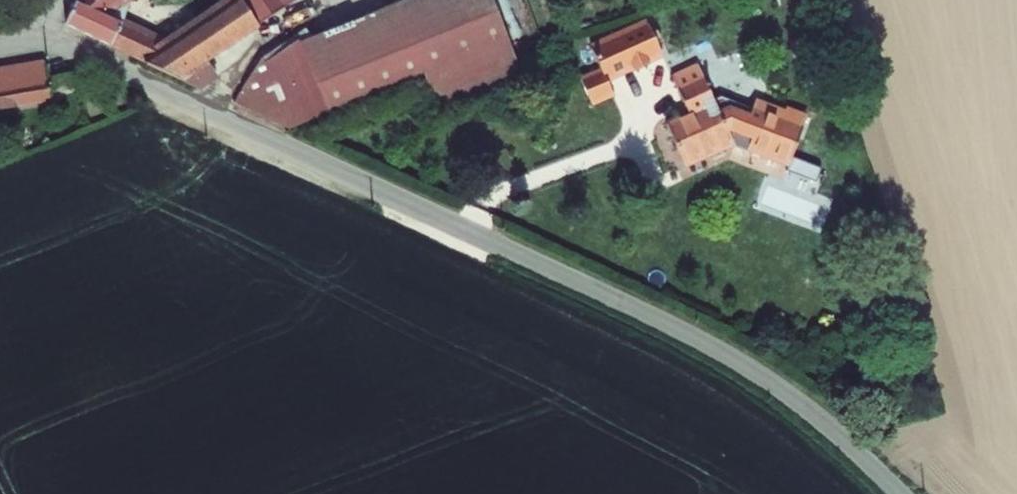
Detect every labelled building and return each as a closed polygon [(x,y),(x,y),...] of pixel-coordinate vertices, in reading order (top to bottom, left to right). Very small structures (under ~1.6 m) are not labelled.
[(65,23),(123,50),(201,89),(221,76),(208,59),(296,0),(237,0),(174,41),(106,15),(128,0),(75,0),(65,23)] [(496,0),(408,0),(301,41),(305,52),(254,73),(274,122),(293,130),(429,81),(443,111),(528,79),(496,0)] [(607,82),(662,59),(645,19),(588,42),(599,69),(577,78),(589,107),(613,97),(607,82)] [(0,67),(0,109),(52,100),(51,91),(77,87),(79,99),(103,96),(101,84),(78,74),(49,77),(46,61),(41,60),(0,67)] [(697,66),(669,76),(685,118),(659,127),(673,164),(726,144),(728,150),(742,154),(739,162),(789,179),(803,136),(782,129),(785,121),(764,114),(761,122),(720,108),(714,111),(697,66)] [(785,121),(782,129),(803,136),(807,125),(786,118),(785,121)]
